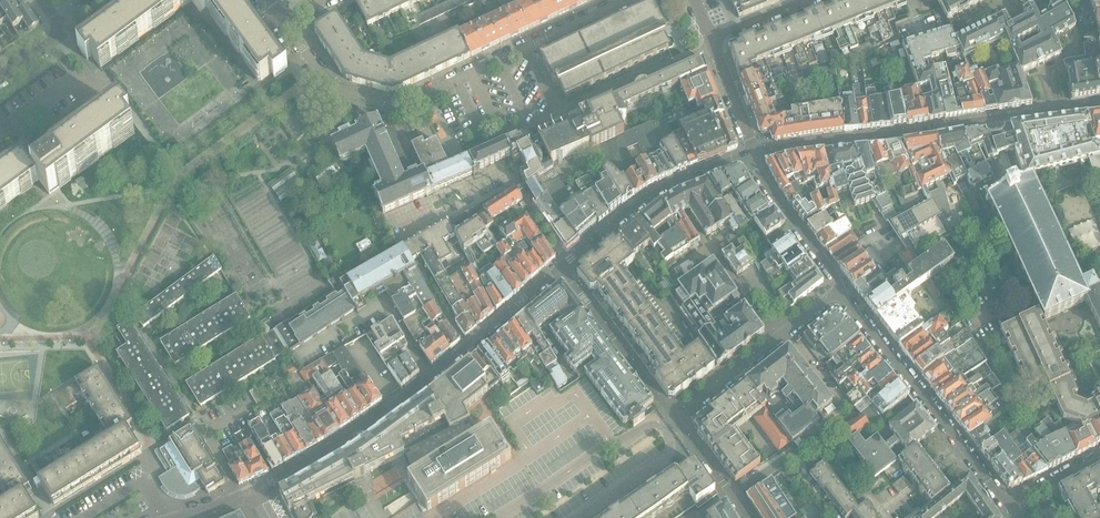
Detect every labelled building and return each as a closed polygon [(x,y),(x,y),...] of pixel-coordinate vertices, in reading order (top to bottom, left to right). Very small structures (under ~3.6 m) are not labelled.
[(23,5),(28,2),(27,0),(21,0),(20,1),(20,0),(0,0),(0,24),(7,20),(20,39),(40,25),(27,6),(25,7),(23,5)] [(181,7),(182,6),(181,5),(187,0),(141,0),(92,36),(94,39),(79,49),(87,60),(88,60),(87,59),(91,56),(99,67),(103,64),(181,7)] [(200,12),(201,12),(201,11),(206,7),(260,81),(272,73),(275,77),(274,78),(285,70),(274,56),(277,54),(238,0),(191,0),(200,12)] [(396,0),(356,0),(355,0),(363,17),(362,17),(367,26),(401,11),(396,0)] [(401,11),(423,0),(396,0),(401,11)] [(500,2),(503,9),(509,6),(506,0),(505,0),(500,2)] [(552,0),(529,0),(518,5),(529,29),(559,15),(552,0)] [(586,0),(552,0),(559,15),(587,2),(586,0)] [(731,1),(731,2),(732,1),(733,4),(732,4),(732,5),(733,4),(735,8),(734,9),(734,10),(739,8),(757,0),(731,0),(731,1)] [(780,1),(779,0),(757,0),(739,8),(743,16),(780,1)] [(855,0),(845,0),(846,3),(839,6),(837,4),(836,4),(836,5),(831,7),(831,6),(830,7),(831,9),(824,12),(822,8),(821,9),(822,9),(815,12),(815,11),(814,12),(813,13),(822,37),(835,32),(838,40),(835,41),(839,51),(848,47),(849,49),(858,46),(850,26),(864,20),(855,0)] [(903,0),(855,0),(864,20),(876,15),(879,23),(875,25),(882,43),(893,38),(889,26),(888,23),(895,20),(891,9),(905,4),(903,0)] [(979,0),(937,0),(941,7),(947,19),(959,13),(968,8),(980,2),(979,0)] [(1092,9),(1099,6),(1099,0),(1088,0),(1092,9)] [(1059,50),(1053,39),(1075,26),(1063,3),(1057,2),(1050,7),(1048,13),(1048,14),(1038,19),(1032,7),(1023,11),(1027,19),(1011,27),(1005,16),(994,22),(994,21),(956,39),(960,50),(964,57),(969,54),(975,66),(976,66),(981,64),(975,51),(983,47),(987,45),(1005,36),(1018,67),(1021,73),(1037,66),(1045,63),(1045,62),(1061,55),(1058,50),(1059,50)] [(360,18),(358,12),(354,5),(347,8),(353,23),(361,19),(360,18)] [(529,29),(518,5),(489,19),(500,42),(529,29)] [(566,97),(668,49),(663,37),(665,36),(663,32),(665,31),(663,26),(656,11),(653,6),(611,26),(542,58),(545,63),(552,79),(554,84),(556,83),(558,87),(560,86),(566,97)] [(248,80),(207,25),(204,21),(197,26),(185,10),(106,69),(119,87),(164,147),(171,142),(179,153),(251,100),(248,96),(255,90),(250,83),(243,88),(240,85),(248,80)] [(822,37),(813,13),(812,13),(811,13),(811,14),(804,16),(803,16),(805,19),(797,23),(796,20),(795,20),(795,21),(790,23),(790,22),(789,23),(790,26),(782,29),(781,25),(780,25),(780,26),(774,28),(773,28),(773,29),(772,29),(781,53),(794,48),(797,56),(794,57),(798,67),(807,64),(808,66),(816,62),(808,42),(822,37)] [(333,60),(357,45),(351,37),(337,15),(316,28),(315,32),(320,40),(323,38),(333,53),(330,55),(333,60)] [(500,42),(489,19),(459,33),(470,57),(500,42)] [(764,60),(781,53),(772,29),(771,30),(771,29),(770,29),(770,30),(764,33),(763,32),(762,32),(764,36),(757,39),(755,34),(754,34),(754,35),(747,38),(747,37),(746,37),(747,38),(744,39),(744,38),(743,38),(744,39),(740,41),(739,40),(740,45),(729,50),(739,79),(740,79),(740,80),(752,76),(769,71),(764,60)] [(960,50),(956,39),(956,40),(952,30),(926,38),(931,59),(946,55),(947,59),(956,56),(955,52),(960,50)] [(470,57),(459,33),(458,32),(436,42),(447,67),(452,65),(450,62),(463,56),(467,55),(468,57),(470,57)] [(931,59),(926,38),(902,45),(906,55),(918,88),(927,121),(944,119),(933,68),(931,61),(932,61),(931,59)] [(447,67),(436,42),(401,58),(413,83),(425,78),(423,75),(440,67),(441,70),(447,67)] [(1089,45),(1088,43),(1083,44),(1085,57),(1065,60),(1063,62),(1067,71),(1070,89),(1069,89),(1071,100),(1073,100),(1073,99),(1086,97),(1086,98),(1088,97),(1099,95),(1099,43),(1089,45)] [(370,87),(377,60),(364,56),(357,45),(333,60),(337,65),(339,64),(347,75),(348,76),(359,80),(358,84),(370,87)] [(413,83),(401,58),(390,64),(377,60),(370,87),(381,90),(382,87),(389,89),(395,88),(407,83),(408,86),(413,83)] [(707,70),(702,58),(670,73),(675,85),(680,83),(707,71),(707,70)] [(954,103),(949,83),(950,83),(945,64),(933,68),(944,119),(958,116),(955,102),(954,103)] [(818,68),(802,70),(802,71),(803,80),(808,79),(809,80),(814,79),(814,78),(833,75),(833,77),(833,78),(819,80),(821,94),(818,94),(819,102),(818,102),(819,106),(808,108),(811,135),(844,131),(845,131),(839,89),(835,66),(831,66),(818,68)] [(973,85),(968,71),(970,71),(967,66),(955,72),(959,83),(954,85),(956,92),(965,88),(973,85)] [(752,76),(740,80),(746,96),(777,84),(788,80),(786,73),(785,71),(783,67),(772,70),(775,78),(771,80),(770,78),(768,71),(752,76)] [(1031,104),(1024,83),(1021,73),(1018,67),(1011,70),(1018,89),(1016,90),(1022,106),(1031,104)] [(997,110),(990,91),(989,87),(984,76),(983,73),(978,74),(975,68),(970,71),(968,71),(973,85),(984,112),(997,110)] [(1022,106),(1016,90),(1018,89),(1011,70),(999,74),(998,71),(984,76),(989,87),(998,83),(1000,87),(990,91),(997,110),(1022,106)] [(719,100),(712,82),(708,71),(707,71),(680,83),(689,103),(695,101),(698,109),(703,107),(719,101),(719,100)] [(614,113),(622,109),(675,85),(670,73),(647,83),(647,82),(644,82),(641,82),(640,82),(637,84),(636,85),(635,87),(635,89),(613,98),(610,100),(611,101),(609,102),(614,113)] [(761,134),(771,132),(778,106),(775,98),(782,96),(777,84),(746,96),(761,134)] [(984,112),(973,85),(965,88),(968,99),(970,98),(971,100),(973,100),(976,113),(984,112)] [(889,127),(885,99),(875,101),(873,87),(865,88),(866,98),(870,129),(889,127)] [(907,125),(899,92),(892,87),(883,89),(885,99),(889,127),(892,127),(907,125)] [(927,121),(918,88),(905,91),(899,92),(907,125),(927,121)] [(976,113),(973,100),(971,100),(970,98),(968,99),(965,88),(956,92),(956,94),(959,101),(955,102),(958,116),(976,113)] [(857,130),(853,96),(842,97),(841,89),(839,89),(845,131),(857,130)] [(870,129),(866,98),(862,98),(862,102),(860,102),(857,103),(856,99),(859,99),(858,89),(852,90),(853,96),(857,130),(870,129)] [(637,144),(631,131),(624,134),(619,122),(627,119),(622,109),(614,113),(609,102),(611,101),(610,100),(578,114),(583,125),(580,127),(590,147),(588,148),(602,170),(610,185),(623,177),(636,169),(626,150),(637,144)] [(724,113),(719,101),(703,107),(705,110),(708,109),(712,118),(724,113)] [(778,106),(771,132),(774,141),(811,135),(808,108),(806,108),(805,102),(805,101),(783,104),(778,106)] [(313,127),(296,105),(278,118),(295,141),(313,127)] [(49,194),(133,133),(134,132),(125,121),(130,118),(130,119),(131,119),(123,108),(121,106),(53,155),(42,141),(30,150),(33,153),(24,159),(21,154),(20,155),(21,157),(38,180),(39,180),(49,194)] [(720,138),(712,118),(708,109),(705,110),(705,112),(704,112),(706,115),(688,123),(684,112),(686,111),(685,107),(664,116),(667,125),(676,121),(680,130),(698,164),(727,152),(721,137),(720,138)] [(736,146),(727,122),(727,121),(724,113),(712,118),(720,138),(721,137),(727,152),(734,150),(736,146)] [(1086,115),(1098,152),(1099,159),(1099,113),(1086,115)] [(1086,115),(1010,126),(1010,125),(1004,126),(1004,127),(1004,129),(1003,131),(1001,132),(999,133),(1000,133),(999,133),(999,135),(1002,135),(1007,152),(1017,148),(1026,177),(1032,175),(1075,164),(1088,161),(1094,181),(1099,178),(1099,159),(1098,152),(1086,115)] [(675,173),(659,144),(672,134),(667,125),(664,116),(631,131),(637,144),(641,152),(657,181),(666,177),(675,173)] [(327,169),(315,177),(320,184),(338,171),(339,172),(345,167),(343,164),(366,153),(370,163),(368,164),(365,166),(371,180),(374,179),(375,179),(377,178),(381,188),(375,191),(375,192),(373,193),(381,212),(382,216),(434,193),(434,192),(473,175),(474,176),(478,174),(477,171),(490,165),(512,155),(513,156),(512,157),(514,163),(520,160),(521,160),(526,168),(527,171),(526,172),(521,175),(523,180),(524,180),(525,182),(523,183),(523,184),(523,185),(520,187),(516,190),(518,195),(523,191),(526,189),(528,188),(529,191),(536,203),(544,197),(539,187),(558,176),(554,169),(551,164),(538,137),(534,129),(505,141),(485,150),(476,155),(449,167),(436,141),(424,146),(422,141),(412,146),(412,145),(411,145),(421,166),(412,170),(391,122),(386,124),(385,122),(382,123),(383,126),(380,127),(378,120),(377,119),(356,129),(358,132),(350,135),(349,132),(340,137),(341,140),(332,144),(333,146),(334,148),(339,160),(327,169)] [(590,147),(580,127),(577,121),(560,128),(542,135),(538,137),(551,164),(556,162),(588,148),(590,147)] [(997,156),(992,136),(993,136),(993,134),(991,134),(989,134),(987,133),(985,131),(985,129),(985,130),(985,129),(979,130),(984,145),(986,152),(989,160),(990,159),(997,156)] [(698,164),(680,130),(672,134),(689,167),(698,164)] [(984,145),(979,130),(963,133),(969,150),(984,145)] [(996,172),(990,159),(989,160),(986,152),(984,145),(969,150),(963,133),(935,138),(935,139),(942,152),(958,184),(958,186),(959,185),(964,194),(971,190),(972,191),(979,187),(993,179),(992,177),(995,176),(996,172)] [(689,167),(672,134),(659,144),(675,173),(689,167)] [(935,138),(923,140),(922,140),(917,141),(916,141),(904,143),(904,145),(906,149),(920,184),(926,198),(930,197),(931,201),(933,201),(944,222),(951,218),(950,213),(944,190),(943,187),(943,188),(940,182),(949,177),(953,187),(958,184),(942,152),(935,139),(935,138)] [(904,145),(904,143),(896,144),(895,144),(882,146),(895,178),(900,192),(895,194),(904,211),(899,214),(902,218),(890,225),(907,250),(910,248),(915,256),(952,235),(944,222),(933,201),(931,201),(930,197),(926,198),(920,184),(906,149),(904,145)] [(657,181),(641,152),(637,144),(626,150),(636,169),(646,187),(657,181)] [(876,146),(870,147),(872,152),(880,179),(881,179),(884,186),(892,183),(895,194),(900,192),(895,178),(882,146),(877,146),(876,146)] [(884,193),(876,174),(870,156),(868,147),(854,147),(844,149),(836,150),(823,151),(831,184),(836,195),(848,191),(854,208),(872,202),(881,216),(882,216),(886,222),(896,216),(897,215),(893,209),(893,208),(892,207),(884,193)] [(831,184),(823,151),(812,153),(815,165),(810,167),(819,190),(820,189),(821,190),(829,188),(830,190),(826,191),(827,193),(830,202),(823,204),(826,211),(831,209),(839,205),(836,195),(831,184)] [(804,186),(810,184),(815,196),(810,198),(818,215),(826,211),(823,204),(816,191),(819,190),(810,167),(815,165),(812,153),(785,157),(798,188),(804,186)] [(18,195),(38,180),(21,157),(0,172),(0,208),(18,195)] [(798,188),(785,157),(775,159),(787,182),(799,200),(804,198),(801,193),(798,188)] [(787,182),(775,159),(774,159),(772,159),(772,160),(765,161),(777,184),(779,187),(787,182)] [(646,187),(636,169),(623,177),(634,195),(646,187)] [(722,203),(752,185),(743,172),(742,171),(737,169),(735,169),(721,175),(708,180),(722,203)] [(622,204),(610,185),(602,170),(587,178),(609,214),(622,204)] [(597,222),(575,184),(575,183),(565,188),(559,176),(558,176),(539,187),(544,197),(561,216),(576,240),(597,222)] [(1039,312),(1043,322),(1062,313),(1067,311),(1082,304),(1086,302),(1087,302),(1087,303),(1099,328),(1098,329),(1099,331),(1099,273),(1093,277),(1080,282),(1033,181),(1035,181),(1032,176),(1022,180),(1021,179),(994,191),(994,193),(984,198),(986,203),(988,203),(1036,307),(1039,312)] [(634,195),(623,177),(610,185),(622,204),(634,195)] [(609,214),(587,178),(575,184),(597,222),(598,223),(609,214)] [(661,201),(654,207),(653,207),(649,211),(641,217),(653,233),(666,222),(670,229),(656,237),(674,257),(700,241),(698,238),(687,220),(682,213),(689,208),(694,216),(705,234),(706,236),(729,221),(731,225),(729,226),(732,231),(735,232),(739,230),(731,217),(722,203),(708,180),(698,184),(694,185),(680,191),(679,190),(672,194),(673,194),(661,201)] [(799,200),(787,182),(779,187),(790,204),(799,200)] [(731,217),(760,199),(752,185),(722,203),(731,217)] [(522,200),(518,195),(516,190),(515,189),(503,197),(510,209),(523,201),(523,200),(522,200)] [(510,209),(503,197),(502,196),(498,194),(478,205),(483,211),(492,221),(510,209)] [(818,215),(810,198),(809,196),(804,198),(799,200),(790,204),(805,223),(818,215)] [(576,240),(561,216),(544,197),(536,203),(536,204),(567,248),(576,240)] [(754,222),(769,211),(760,199),(731,217),(739,230),(740,231),(754,222)] [(825,215),(807,226),(816,237),(832,228),(835,226),(832,221),(829,222),(826,218),(833,214),(838,224),(846,220),(843,214),(839,204),(839,205),(831,209),(826,211),(827,214),(825,215)] [(455,235),(453,231),(470,220),(483,211),(478,205),(448,223),(448,221),(430,231),(425,228),(420,231),(420,237),(403,247),(411,262),(412,261),(411,261),(420,256),(432,250),(440,264),(452,257),(444,242),(455,235)] [(494,268),(483,253),(495,246),(496,248),(503,244),(508,241),(505,238),(498,243),(488,229),(494,224),(492,221),(483,211),(470,220),(453,231),(455,235),(467,257),(475,275),(479,273),(482,278),(480,279),(484,287),(486,286),(488,289),(486,291),(497,310),(513,296),(494,268)] [(788,239),(781,228),(785,226),(774,211),(771,213),(769,211),(754,222),(766,240),(773,249),(788,239)] [(541,238),(526,216),(520,220),(512,225),(511,223),(499,231),(505,238),(508,241),(512,239),(522,233),(526,239),(530,244),(541,238)] [(674,257),(656,237),(653,233),(641,217),(633,224),(650,245),(665,264),(674,257)] [(858,242),(851,233),(849,230),(852,228),(846,219),(846,220),(838,224),(835,226),(832,228),(816,237),(815,238),(825,249),(833,259),(856,243),(858,242)] [(650,245),(633,224),(618,236),(635,257),(650,245)] [(545,267),(534,252),(526,258),(524,255),(528,253),(527,252),(529,251),(524,244),(518,247),(517,244),(526,239),(522,233),(512,239),(528,262),(538,273),(545,267)] [(714,368),(698,346),(682,358),(620,273),(635,260),(633,258),(635,257),(618,236),(616,238),(578,269),(577,270),(577,274),(578,276),(589,290),(590,291),(593,291),(592,294),(601,305),(622,334),(669,398),(673,398),(714,368)] [(555,258),(550,250),(541,238),(530,244),(532,248),(534,252),(545,267),(555,258)] [(808,263),(798,250),(789,238),(788,239),(773,249),(764,256),(767,260),(760,264),(774,286),(784,279),(779,273),(784,269),(788,274),(789,273),(790,275),(808,263)] [(512,239),(508,241),(503,244),(512,257),(513,256),(518,252),(520,253),(518,255),(519,257),(515,260),(514,260),(521,270),(531,280),(538,273),(528,262),(512,239)] [(756,262),(745,247),(748,246),(743,240),(737,244),(742,250),(736,254),(732,248),(724,254),(723,253),(721,255),(722,256),(723,255),(737,275),(737,276),(739,275),(738,274),(756,262)] [(315,245),(309,248),(319,264),(324,260),(325,261),(327,259),(317,242),(314,244),(315,245)] [(840,269),(863,253),(856,243),(833,259),(840,269)] [(521,270),(514,260),(515,260),(513,256),(512,257),(503,244),(496,248),(504,260),(516,277),(524,286),(531,280),(521,270)] [(363,306),(359,299),(373,291),(375,295),(382,291),(383,293),(383,294),(387,292),(385,289),(405,277),(425,309),(433,304),(435,303),(416,271),(411,262),(403,247),(348,279),(346,275),(337,280),(341,286),(334,291),(333,292),(335,295),(326,301),(328,303),(320,308),(319,306),(313,310),(314,312),(307,317),(305,315),(299,319),(300,321),(293,326),(289,320),(276,329),(289,350),(290,353),(291,352),(355,310),(357,312),(359,311),(357,309),(363,306)] [(907,274),(921,264),(915,256),(910,248),(907,250),(898,257),(907,269),(896,276),(895,274),(886,280),(878,271),(855,288),(866,303),(886,289),(892,284),(901,278),(907,274)] [(918,288),(930,280),(954,263),(944,248),(921,264),(907,274),(912,280),(906,285),(901,278),(892,284),(897,291),(890,295),(886,289),(866,303),(877,317),(904,297),(918,288)] [(883,268),(876,258),(869,249),(863,253),(840,269),(855,288),(878,271),(883,268)] [(440,264),(432,250),(420,256),(429,270),(440,264)] [(214,275),(221,270),(214,257),(206,263),(214,275)] [(494,312),(483,290),(475,275),(467,257),(444,271),(445,274),(463,304),(476,327),(494,312)] [(524,286),(516,277),(504,260),(494,268),(513,296),(524,286)] [(673,290),(668,294),(669,294),(679,311),(696,298),(708,315),(712,312),(713,312),(725,304),(728,308),(739,300),(739,299),(736,295),(736,294),(728,283),(729,283),(725,277),(724,277),(713,262),(714,261),(714,260),(680,285),(678,286),(678,287),(681,291),(676,295),(673,290)] [(214,275),(206,263),(198,269),(206,281),(214,275)] [(793,290),(816,273),(808,263),(790,275),(795,283),(790,286),(790,285),(778,293),(783,301),(795,292),(793,290)] [(445,274),(444,271),(440,264),(429,270),(435,280),(445,274)] [(206,281),(198,269),(190,275),(199,286),(206,281)] [(788,309),(818,286),(823,282),(816,273),(793,290),(795,292),(783,301),(788,309)] [(453,310),(463,304),(445,274),(435,280),(453,310)] [(199,286),(190,275),(182,281),(190,292),(199,286)] [(425,309),(405,277),(385,289),(387,292),(396,309),(411,334),(421,327),(429,322),(422,312),(425,309)] [(665,281),(657,287),(664,297),(668,294),(673,290),(675,288),(667,277),(664,279),(665,281)] [(190,292),(182,281),(174,286),(183,298),(190,292)] [(620,359),(598,330),(564,285),(559,284),(559,285),(553,290),(545,297),(525,313),(538,330),(558,316),(562,321),(549,331),(566,354),(562,357),(565,360),(564,360),(574,373),(579,378),(585,374),(622,424),(625,424),(629,421),(633,425),(632,426),(633,427),(645,419),(644,418),(641,413),(653,404),(620,359)] [(183,298),(174,286),(166,292),(175,304),(183,298)] [(175,304),(166,292),(159,298),(168,310),(175,304)] [(243,307),(236,295),(227,301),(234,312),(243,307)] [(899,347),(927,327),(905,298),(904,297),(877,317),(899,347)] [(168,310),(159,298),(156,300),(151,304),(160,315),(168,310)] [(745,346),(751,342),(751,341),(764,332),(744,305),(723,320),(729,327),(731,325),(733,329),(731,331),(730,329),(720,336),(721,338),(719,340),(711,330),(716,326),(708,315),(696,298),(679,311),(702,344),(717,366),(718,366),(732,356),(732,355),(745,346)] [(234,312),(227,301),(219,306),(226,317),(234,312)] [(160,315),(151,304),(143,310),(152,321),(160,315)] [(454,333),(448,326),(443,318),(433,304),(425,309),(422,312),(429,322),(450,349),(460,341),(454,333)] [(476,327),(463,304),(453,310),(457,318),(455,319),(456,321),(455,322),(464,336),(465,336),(476,327)] [(226,317),(219,306),(211,311),(218,323),(226,317)] [(250,318),(243,307),(234,312),(241,324),(250,318)] [(152,321),(143,310),(134,316),(136,317),(143,327),(152,321)] [(218,323),(211,311),(203,316),(210,327),(218,323)] [(860,338),(854,330),(839,311),(833,311),(803,336),(815,350),(820,347),(831,360),(835,357),(860,338)] [(241,324),(234,312),(226,317),(233,329),(241,324)] [(551,351),(538,330),(525,313),(516,321),(542,362),(546,369),(547,368),(548,370),(550,373),(549,373),(551,377),(551,378),(553,382),(554,382),(558,389),(567,383),(559,368),(556,363),(557,361),(551,351)] [(1091,405),(1082,402),(1077,400),(1075,395),(1076,394),(1042,322),(1038,313),(1000,330),(1027,389),(1045,381),(1063,419),(1080,426),(1081,428),(1087,425),(1095,421),(1099,418),(1099,392),(1097,394),(1090,397),(1091,399),(1091,400),(1093,403),(1091,405)] [(210,327),(203,316),(194,321),(201,333),(210,327)] [(233,329),(226,317),(218,323),(225,334),(233,329)] [(907,357),(948,329),(939,318),(933,322),(927,327),(899,347),(907,357)] [(402,336),(396,326),(392,319),(391,319),(378,327),(389,344),(402,336)] [(201,333),(194,321),(186,326),(193,338),(201,333)] [(542,362),(516,321),(505,330),(526,358),(530,363),(534,361),(538,365),(542,362)] [(915,367),(969,335),(966,331),(967,330),(960,321),(948,329),(907,357),(915,367)] [(135,331),(133,328),(129,322),(118,329),(122,336),(123,338),(135,331)] [(450,349),(429,322),(421,327),(425,334),(424,335),(440,357),(450,349)] [(225,334),(218,323),(210,327),(217,339),(225,334)] [(185,343),(193,338),(186,326),(178,332),(185,343)] [(217,339),(210,327),(201,333),(209,344),(217,339)] [(389,344),(378,327),(369,333),(368,332),(365,334),(375,348),(381,357),(392,350),(405,342),(402,336),(389,344)] [(425,334),(421,327),(411,334),(415,341),(424,335),(425,334)] [(118,329),(113,332),(117,340),(122,336),(118,329)] [(276,329),(262,338),(268,348),(275,358),(289,350),(276,329)] [(505,330),(498,337),(517,364),(526,358),(505,330)] [(140,339),(135,331),(123,338),(125,341),(128,346),(129,347),(140,339)] [(185,343),(178,332),(170,337),(177,348),(185,343)] [(209,344),(201,333),(193,338),(200,349),(209,344)] [(424,335),(415,341),(414,341),(415,341),(415,348),(417,347),(417,349),(420,348),(431,365),(432,365),(435,362),(440,357),(424,335)] [(922,376),(974,343),(972,340),(972,339),(969,335),(915,367),(922,376)] [(177,348),(170,337),(161,342),(168,354),(177,348)] [(268,348),(262,338),(261,337),(253,342),(260,354),(268,348)] [(498,337),(488,345),(508,371),(511,369),(513,372),(520,367),(517,364),(498,337)] [(200,349),(193,338),(185,343),(192,354),(200,349)] [(842,363),(866,344),(860,338),(835,357),(840,364),(842,363)] [(145,347),(140,339),(129,347),(134,355),(145,347)] [(260,354),(253,342),(245,347),(252,359),(260,354)] [(419,375),(408,358),(408,355),(409,355),(405,350),(406,347),(407,346),(405,342),(392,350),(400,362),(398,363),(411,382),(419,375)] [(192,354),(185,343),(177,348),(184,359),(192,354)] [(963,377),(985,363),(987,361),(974,343),(922,376),(936,395),(963,377)] [(846,367),(857,357),(858,359),(870,350),(866,344),(842,363),(846,367)] [(488,345),(478,353),(497,377),(498,379),(500,381),(509,374),(508,371),(488,345)] [(134,355),(129,347),(128,346),(123,349),(117,353),(123,362),(134,355)] [(357,366),(344,346),(332,353),(346,373),(357,366)] [(151,356),(145,347),(134,355),(139,363),(151,356)] [(243,364),(252,359),(245,347),(236,353),(243,364)] [(745,381),(745,382),(756,396),(764,391),(767,394),(768,393),(770,395),(778,389),(777,387),(783,382),(788,388),(781,394),(786,399),(799,414),(792,419),(789,415),(786,417),(783,413),(774,420),(777,424),(781,428),(784,433),(788,438),(791,442),(791,444),(802,458),(823,444),(811,429),(819,423),(818,421),(822,417),(819,414),(832,403),(789,347),(787,348),(747,380),(745,381)] [(184,359),(177,348),(168,354),(175,365),(184,359)] [(275,358),(268,348),(260,354),(267,365),(275,361),(276,360),(275,358)] [(411,382),(398,363),(400,362),(392,350),(381,357),(385,364),(388,368),(401,388),(402,389),(411,382)] [(840,387),(877,358),(870,350),(858,359),(857,357),(846,367),(838,373),(833,377),(840,387)] [(243,364),(236,353),(228,358),(235,369),(243,364)] [(370,410),(346,373),(332,353),(321,359),(360,417),(370,410)] [(478,353),(469,360),(486,382),(483,384),(484,386),(487,390),(487,391),(500,381),(498,379),(497,377),(478,353)] [(267,365),(260,354),(252,359),(259,370),(267,365)] [(139,363),(134,355),(123,362),(128,370),(139,363)] [(156,364),(151,356),(139,363),(145,372),(156,364)] [(235,369),(228,358),(220,363),(227,374),(235,369)] [(846,397),(884,367),(877,358),(840,387),(839,387),(844,394),(846,397)] [(259,370),(252,359),(243,364),(250,376),(259,370)] [(360,417),(321,359),(311,365),(350,424),(360,417)] [(451,431),(404,455),(414,474),(407,478),(423,504),(428,511),(477,480),(511,459),(491,426),(475,436),(469,423),(470,422),(465,411),(488,392),(487,391),(487,390),(484,386),(483,384),(486,382),(469,360),(430,392),(447,420),(451,431)] [(830,361),(826,364),(829,373),(835,368),(830,361)] [(134,379),(145,372),(139,363),(128,370),(134,379)] [(219,379),(227,374),(220,363),(212,368),(219,379)] [(150,379),(161,372),(156,364),(145,372),(150,379)] [(250,376),(243,364),(235,369),(242,381),(250,376)] [(293,365),(282,372),(286,378),(297,372),(295,369),(293,365)] [(350,424),(311,365),(302,370),(302,371),(301,371),(303,375),(302,377),(305,382),(309,382),(313,379),(325,395),(323,397),(320,399),(323,403),(340,430),(350,424)] [(381,401),(357,366),(346,373),(370,410),(381,403),(382,402),(381,401)] [(867,397),(892,376),(884,367),(846,397),(854,407),(867,397)] [(54,508),(121,466),(142,454),(129,434),(135,430),(131,424),(133,424),(98,368),(56,394),(65,409),(77,402),(73,396),(81,391),(84,397),(95,414),(111,441),(40,485),(38,482),(37,483),(34,484),(37,491),(42,488),(54,508)] [(219,379),(212,368),(203,373),(210,385),(219,379)] [(835,368),(829,373),(833,377),(838,373),(835,368)] [(242,381),(235,369),(227,374),(234,386),(242,381)] [(944,405),(976,384),(987,377),(988,377),(993,373),(990,369),(985,373),(984,373),(979,377),(978,376),(967,383),(963,377),(936,395),(944,405)] [(139,387),(150,379),(145,372),(134,379),(139,387)] [(167,380),(161,372),(150,379),(155,388),(167,380)] [(210,385),(203,373),(196,378),(203,389),(210,385)] [(234,386),(227,374),(219,379),(226,391),(234,386)] [(872,404),(898,383),(892,376),(867,397),(872,404)] [(203,389),(196,378),(186,384),(193,395),(203,389)] [(155,388),(150,379),(139,387),(144,395),(155,388)] [(226,391),(219,379),(210,385),(217,396),(226,391)] [(952,415),(1000,384),(997,379),(980,390),(976,384),(944,405),(952,415)] [(172,389),(167,380),(155,388),(160,396),(172,389)] [(543,389),(541,386),(538,381),(532,385),(537,392),(543,389)] [(694,425),(693,426),(702,437),(711,450),(725,468),(726,470),(735,482),(760,463),(757,459),(736,431),(761,411),(765,408),(756,396),(745,382),(735,389),(726,396),(718,402),(694,422),(694,423),(694,425)] [(883,417),(908,396),(904,391),(905,391),(898,383),(872,404),(860,414),(861,415),(841,431),(849,441),(857,435),(868,426),(870,427),(883,417)] [(983,411),(997,402),(996,401),(1008,393),(1001,383),(1000,384),(952,415),(960,426),(982,410),(983,411)] [(217,396),(210,385),(203,389),(210,401),(217,396)] [(160,396),(155,388),(144,395),(149,403),(160,396)] [(340,430),(323,403),(320,399),(323,397),(317,388),(314,389),(299,399),(326,440),(340,430)] [(177,397),(172,389),(160,396),(166,404),(177,397)] [(210,401),(203,389),(193,395),(200,407),(210,401)] [(279,492),(292,517),(293,517),(311,517),(313,516),(312,516),(316,514),(310,501),(315,498),(321,495),(323,497),(333,492),(333,489),(335,488),(337,490),(338,490),(348,485),(348,482),(349,482),(353,480),(358,477),(377,468),(388,462),(388,463),(404,455),(451,431),(447,420),(430,392),(428,393),(429,394),(406,411),(402,414),(401,414),(400,415),(401,417),(401,418),(395,422),(393,422),(392,422),(391,422),(390,422),(390,423),(389,424),(389,425),(390,426),(383,431),(381,430),(381,429),(380,429),(380,430),(379,431),(380,431),(352,450),(351,451),(350,451),(348,452),(348,453),(347,453),(300,481),(286,489),(285,489),(279,492)] [(983,427),(1004,413),(1015,405),(1008,396),(1009,395),(1008,393),(996,401),(997,402),(983,411),(982,410),(960,426),(968,436),(983,427)] [(166,404),(160,396),(149,403),(154,411),(166,404)] [(182,405),(177,397),(166,404),(171,412),(182,405)] [(299,399),(298,399),(292,403),(317,445),(326,440),(299,399)] [(317,445),(292,403),(291,402),(282,408),(283,411),(281,412),(280,409),(269,415),(275,423),(286,417),(306,451),(317,445)] [(171,412),(166,404),(154,411),(160,420),(171,412)] [(189,416),(182,405),(171,412),(178,423),(189,416)] [(889,451),(900,442),(908,452),(916,445),(935,431),(916,405),(916,406),(915,405),(913,406),(914,407),(888,427),(896,437),(885,446),(877,436),(865,445),(857,435),(849,441),(847,442),(861,460),(874,478),(883,471),(896,461),(889,451)] [(765,409),(753,418),(757,424),(769,415),(765,409)] [(178,423),(171,412),(160,420),(166,430),(178,423)] [(769,415),(757,424),(761,428),(773,420),(769,415)] [(306,451),(286,417),(275,423),(279,430),(284,438),(295,458),(306,451)] [(1075,456),(1065,433),(1060,422),(1053,425),(1048,418),(1034,428),(1035,429),(1034,429),(1036,432),(1040,438),(1061,463),(1073,457),(1075,456)] [(1099,443),(1099,418),(1095,421),(1087,425),(1097,445),(1099,443)] [(284,464),(271,440),(259,420),(248,426),(249,426),(239,432),(230,438),(234,444),(253,433),(260,446),(269,461),(267,462),(272,471),(284,464)] [(773,420),(761,428),(764,433),(777,424),(774,420),(773,420)] [(777,424),(764,433),(768,438),(781,428),(777,424)] [(1097,445),(1087,425),(1081,428),(1067,435),(1066,432),(1065,433),(1075,456),(1097,445)] [(992,442),(988,436),(989,435),(983,427),(968,436),(979,450),(992,442)] [(781,428),(768,438),(771,442),(784,433),(781,428)] [(220,475),(204,449),(191,429),(172,440),(185,461),(193,474),(195,473),(203,486),(208,493),(225,483),(220,475)] [(1035,477),(1006,439),(998,429),(989,435),(988,436),(992,442),(1002,456),(1009,466),(1022,483),(1035,477)] [(1048,470),(1026,442),(1017,430),(1006,439),(1035,477),(1048,470)] [(784,433),(771,442),(775,447),(788,438),(784,433)] [(295,458),(284,438),(279,441),(276,437),(271,440),(284,464),(295,458)] [(788,438),(775,447),(778,452),(791,442),(788,438)] [(1040,438),(1034,442),(1031,438),(1026,442),(1048,470),(1061,463),(1040,438)] [(26,481),(22,474),(18,467),(14,461),(4,446),(1,441),(0,439),(0,490),(3,496),(9,504),(6,506),(0,510),(0,517),(38,517),(39,517),(36,513),(35,511),(31,505),(27,497),(33,494),(29,488),(30,487),(26,481)] [(193,474),(185,461),(172,440),(167,443),(169,446),(165,448),(164,445),(154,451),(167,473),(158,479),(164,487),(166,491),(170,493),(174,495),(177,496),(181,497),(186,497),(190,496),(194,494),(200,490),(199,489),(203,486),(195,473),(193,474)] [(269,472),(255,449),(250,441),(239,447),(238,445),(235,447),(236,447),(235,448),(237,451),(236,451),(237,453),(253,479),(269,473),(269,472)] [(1002,456),(992,442),(979,450),(986,459),(990,464),(1002,456)] [(933,467),(928,461),(916,445),(908,452),(897,460),(902,465),(901,466),(904,469),(902,470),(904,473),(906,475),(908,474),(915,483),(920,490),(918,492),(922,496),(924,495),(927,499),(927,498),(931,504),(931,503),(932,504),(946,493),(945,492),(950,489),(933,467)] [(232,446),(231,446),(227,448),(229,452),(231,455),(236,452),(232,446)] [(253,479),(237,453),(234,455),(238,461),(228,467),(239,485),(253,479)] [(1009,466),(1002,456),(990,464),(991,465),(990,465),(998,475),(1009,466)] [(696,486),(698,488),(689,494),(696,504),(698,508),(717,495),(714,491),(715,491),(695,462),(688,466),(613,517),(649,517),(696,486)] [(818,482),(834,469),(830,464),(827,467),(823,462),(809,473),(817,482),(818,481),(818,482)] [(1022,483),(1009,466),(998,475),(1008,488),(1012,488),(1022,483)] [(1097,467),(1058,488),(1070,511),(1092,499),(1090,497),(1096,493),(1097,495),(1099,493),(1099,472),(1097,467)] [(838,481),(835,477),(838,474),(834,469),(818,482),(819,483),(818,484),(823,491),(823,492),(838,481)] [(969,475),(969,474),(957,483),(965,495),(972,504),(971,504),(976,511),(977,511),(981,517),(999,517),(969,475)] [(766,492),(776,486),(771,479),(762,486),(746,496),(750,502),(751,502),(761,517),(783,517),(766,492)] [(829,500),(847,487),(844,482),(841,485),(838,481),(823,492),(829,500)] [(947,510),(965,495),(957,483),(950,489),(945,492),(946,493),(932,504),(917,516),(916,516),(913,517),(937,517),(940,516),(947,510)] [(852,499),(847,493),(850,491),(847,487),(829,500),(837,510),(852,499)] [(862,505),(861,505),(857,499),(854,501),(852,499),(837,510),(844,517),(847,517),(851,515),(851,514),(862,505)] [(1099,509),(1097,509),(1092,499),(1070,511),(1074,517),(1099,517),(1099,508),(1099,509)] [(800,511),(805,517),(813,517),(824,511),(820,506),(816,500),(800,511)] [(869,508),(872,505),(868,500),(861,505),(862,505),(851,514),(851,515),(854,517),(864,517),(872,512),(869,508)] [(725,505),(707,517),(733,517),(725,505)] [(916,516),(921,512),(918,508),(913,512),(916,516)]
